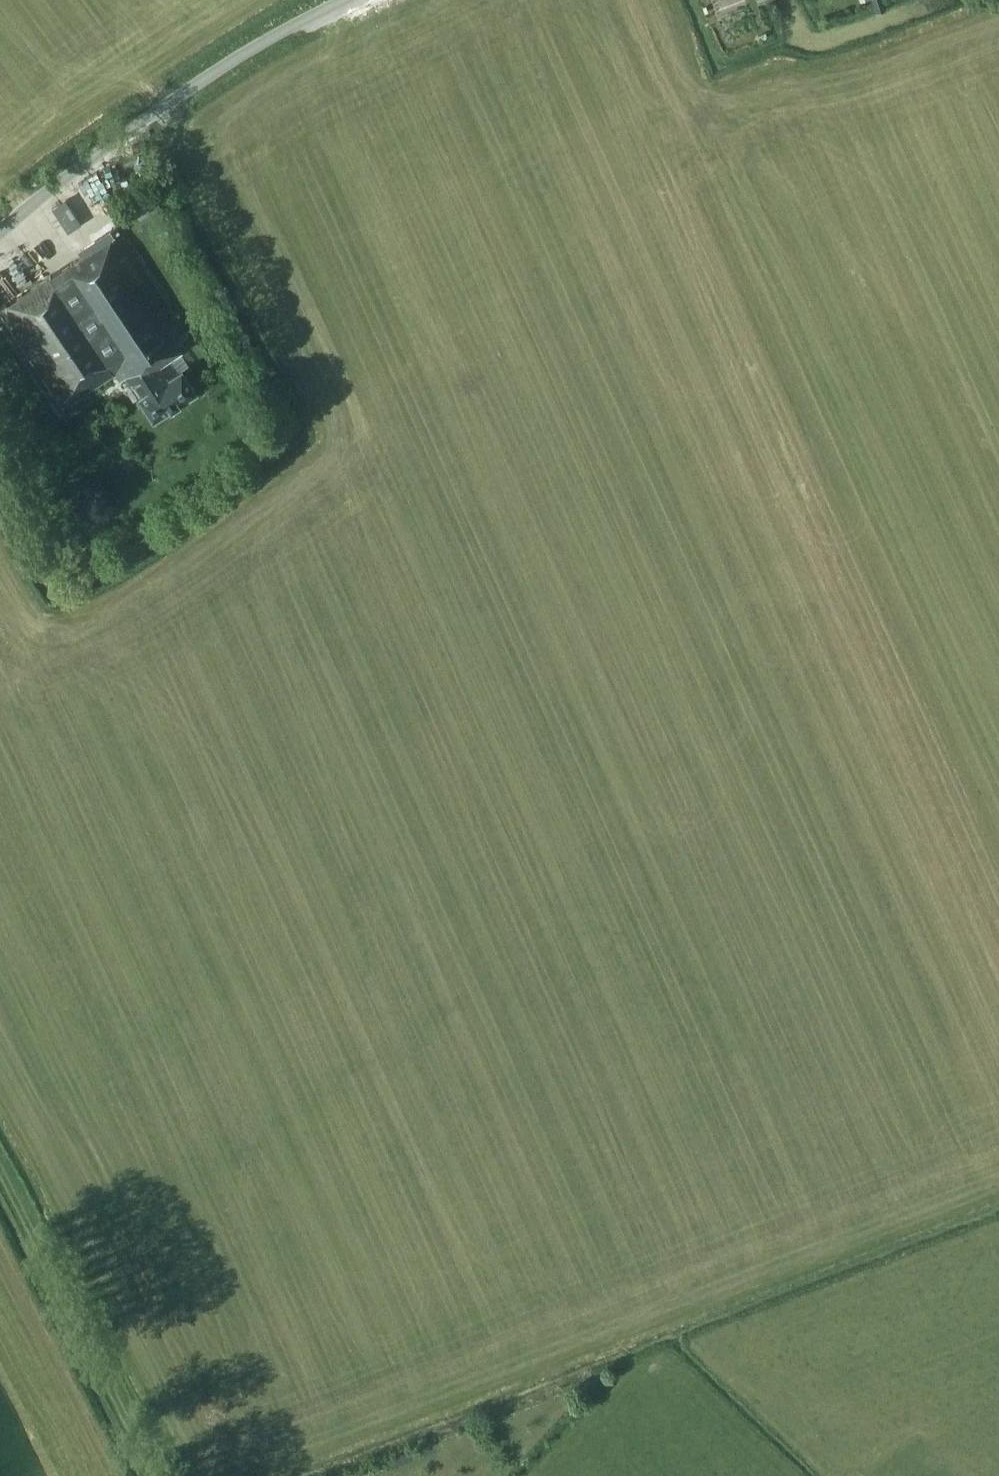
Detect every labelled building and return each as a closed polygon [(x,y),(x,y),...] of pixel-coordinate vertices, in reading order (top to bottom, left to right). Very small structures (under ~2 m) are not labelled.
[(871,3),(876,15),(885,12),(880,0),(878,0),(871,3)] [(168,357),(185,346),(181,340),(181,339),(185,336),(189,334),(182,325),(120,231),(0,307),(0,311),(43,376),(63,406),(113,374),(116,372),(117,374),(120,378),(126,374),(130,378),(154,418),(196,391),(195,389),(182,369),(177,372),(168,357)]
